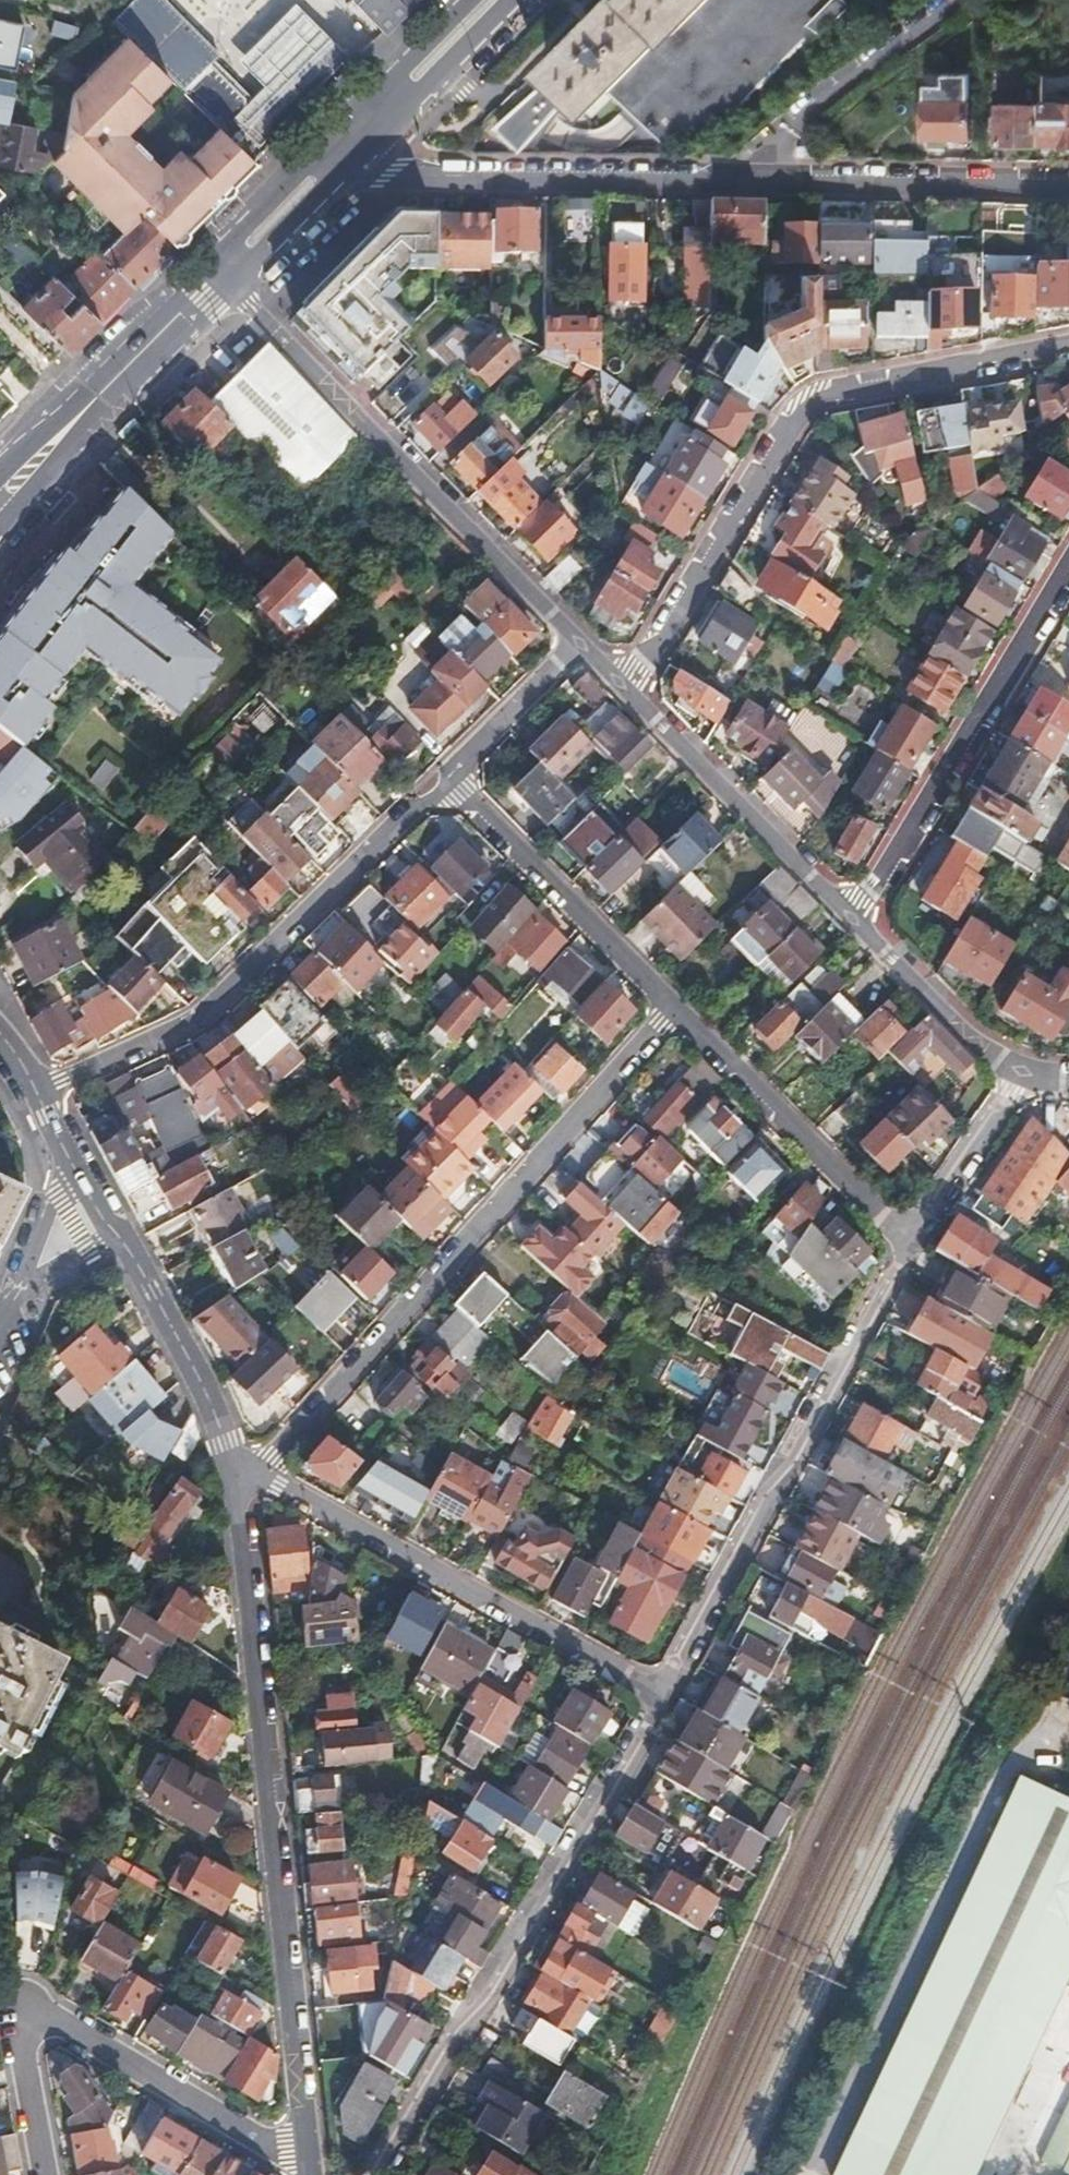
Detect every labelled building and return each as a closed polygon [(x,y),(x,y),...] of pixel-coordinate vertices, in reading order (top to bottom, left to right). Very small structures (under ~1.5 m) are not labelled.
[(354,61),(298,5),(240,62),(265,87),(252,100),(213,62),(221,54),(167,0),(135,0),(113,22),(130,38),(176,84),(218,127),(254,162),(354,61)] [(382,33),(405,9),(398,0),(353,0),(382,33)] [(405,9),(414,0),(398,0),(405,9)] [(861,0),(614,0),(609,5),(544,70),(550,76),(502,123),(527,148),(575,102),(581,108),(604,86),(665,147),(716,128),(817,28),(822,33),(848,8),(850,11),(861,0)] [(16,64),(24,22),(0,18),(0,61),(16,64)] [(92,80),(82,89),(80,92),(72,90),(68,114),(65,131),(62,149),(53,158),(124,230),(141,212),(173,244),(190,227),(254,162),(218,127),(189,156),(180,147),(160,167),(129,135),(156,109),(152,106),(176,84),(130,38),(88,76),(92,80)] [(924,73),(923,138),(968,139),(968,73),(924,73)] [(4,121),(12,78),(0,76),(0,121),(4,121)] [(998,146),(1040,146),(1040,87),(1021,87),(1021,105),(999,105),(998,146)] [(1048,97),(1048,105),(1044,105),(1044,145),(1068,145),(1068,97),(1048,97)] [(0,154),(0,167),(37,173),(53,158),(35,145),(38,127),(5,121),(0,154)] [(599,200),(584,200),(583,244),(599,244),(599,200)] [(655,201),(608,200),(608,226),(615,226),(614,247),(610,247),(609,301),(643,301),(644,227),(655,227),(655,201)] [(709,202),(693,201),(693,221),(684,221),(680,310),(685,310),(688,322),(705,313),(706,293),(706,288),(707,274),(708,240),(709,202)] [(766,202),(709,202),(708,240),(739,240),(739,246),(764,247),(764,244),(765,211),(766,202)] [(827,203),(819,203),(819,226),(818,261),(821,261),(830,262),(830,264),(870,265),(870,225),(865,225),(865,215),(866,204),(827,203)] [(982,205),(928,204),(927,224),(927,239),(958,240),(981,240),(981,223),(982,205)] [(491,222),(490,263),(503,263),(503,252),(538,253),(539,212),(524,212),(524,206),(512,206),(512,211),(498,211),(498,222),(491,222)] [(765,211),(764,244),(775,244),(775,264),(818,265),(818,261),(819,226),(785,225),(785,211),(765,211)] [(108,245),(100,253),(133,285),(173,244),(141,212),(124,230),(111,243),(108,245)] [(357,377),(412,323),(388,298),(396,290),(389,283),(405,266),(436,267),(436,215),(393,214),(339,267),(293,312),(357,377)] [(491,216),(436,215),(436,267),(490,269),(490,263),(491,222),(491,216)] [(877,271),(927,272),(927,239),(927,224),(878,223),(877,271)] [(37,260),(2,225),(0,227),(0,239),(29,268),(37,260)] [(1045,234),(1036,233),(1036,243),(1045,243),(1045,234)] [(78,299),(82,303),(99,319),(133,285),(100,253),(97,250),(72,275),(87,290),(78,299)] [(1036,307),(1064,308),(1068,308),(1068,267),(1067,267),(1036,266),(1036,307)] [(707,274),(706,288),(714,288),(715,275),(707,274)] [(19,275),(4,290),(21,306),(36,291),(19,275)] [(99,319),(82,303),(71,314),(61,304),(71,293),(53,275),(36,291),(21,306),(67,351),(99,319)] [(762,329),(762,345),(777,367),(817,349),(817,347),(817,306),(818,276),(783,276),(782,293),(800,293),(799,313),(762,329)] [(990,318),(980,317),(979,344),(997,341),(997,320),(1032,320),(1032,280),(990,279),(990,318)] [(715,293),(706,293),(705,313),(721,322),(722,310),(715,310),(715,293)] [(926,319),(925,341),(925,354),(938,352),(938,331),(974,329),(972,294),(933,296),(934,318),(926,319)] [(817,306),(817,347),(847,348),(866,348),(867,307),(817,306)] [(876,340),(925,341),(926,319),(926,310),(894,309),(893,318),(876,317),(876,340)] [(543,319),(543,348),(563,348),(563,355),(578,355),(578,364),(596,372),(598,373),(598,321),(543,319)] [(492,333),(464,359),(487,383),(515,355),(492,333)] [(395,340),(361,373),(377,389),(411,356),(395,340)] [(298,493),(357,438),(265,341),(204,399),(191,384),(154,419),(193,460),(232,424),(298,493)] [(817,347),(817,349),(816,375),(846,369),(847,348),(817,347)] [(722,383),(756,403),(774,373),(739,352),(721,382),(722,383)] [(649,404),(598,373),(600,390),(614,398),(616,403),(613,407),(624,413),(623,414),(637,422),(649,404)] [(1033,378),(1042,425),(1061,412),(1068,423),(1068,389),(1066,391),(1054,374),(1033,378)] [(412,425),(438,451),(476,413),(462,399),(469,393),(457,381),(412,425)] [(731,444),(756,403),(722,383),(715,394),(724,400),(719,409),(704,400),(691,420),(731,444)] [(978,389),(959,392),(969,445),(971,456),(1002,451),(1000,438),(1021,434),(1016,406),(982,411),(981,405),(978,389)] [(1014,399),(981,405),(982,411),(1016,406),(1014,399)] [(891,421),(888,406),(854,412),(861,448),(851,459),(849,457),(848,458),(872,494),(873,493),(871,489),(880,475),(882,467),(895,464),(905,505),(925,500),(907,429),(894,433),(891,421)] [(499,427),(519,447),(540,427),(520,407),(499,427)] [(953,489),(926,501),(931,521),(962,499),(976,489),(971,456),(969,445),(963,446),(955,408),(915,415),(922,454),(946,449),(953,489)] [(904,418),(891,421),(894,433),(907,429),(904,418)] [(718,445),(694,431),(666,476),(702,498),(724,464),(712,456),(718,445)] [(1045,442),(1067,456),(1068,452),(1068,441),(1058,433),(1045,442)] [(469,445),(481,457),(487,452),(474,439),(469,445)] [(450,463),(476,489),(501,465),(502,464),(492,454),(488,450),(487,452),(481,457),(469,445),(450,463)] [(507,459),(510,456),(500,446),(492,454),(502,464),(507,459)] [(114,453),(101,466),(123,489),(133,498),(146,484),(114,453)] [(501,465),(476,489),(514,528),(540,503),(556,488),(535,467),(520,482),(519,483),(514,478),(520,472),(507,459),(502,464),(501,465)] [(682,530),(702,498),(666,476),(644,463),(634,479),(647,487),(644,493),(651,497),(647,504),(641,513),(665,527),(668,521),(682,530)] [(1024,499),(1059,521),(1068,504),(1068,478),(1046,464),(1024,499)] [(790,502),(791,503),(828,528),(851,493),(814,468),(790,502)] [(1001,472),(976,489),(997,502),(1012,479),(1001,472)] [(647,487),(634,479),(626,492),(647,504),(651,497),(644,493),(647,487)] [(18,744),(21,746),(50,708),(41,701),(86,643),(96,651),(96,658),(125,681),(128,677),(176,715),(190,697),(194,700),(208,682),(204,679),(218,661),(170,624),(172,620),(143,597),(135,599),(126,591),(170,535),(133,498),(123,489),(26,586),(0,624),(0,730),(18,744)] [(997,502),(976,489),(962,499),(997,520),(1005,507),(997,502)] [(545,503),(517,531),(545,559),(572,531),(545,503)] [(754,520),(741,542),(769,559),(773,554),(823,584),(841,553),(848,541),(828,528),(791,503),(776,527),(786,533),(783,538),(754,520)] [(981,535),(969,553),(973,556),(986,564),(988,560),(1023,582),(1021,585),(1032,592),(1056,552),(1045,546),(1033,538),(1036,533),(1013,520),(998,545),(981,535)] [(928,522),(923,526),(929,529),(939,536),(944,529),(931,521),(928,522)] [(612,572),(644,592),(657,571),(644,563),(660,538),(636,523),(625,540),(630,543),(612,572)] [(923,526),(902,540),(899,545),(915,555),(929,529),(923,526)] [(565,552),(541,576),(554,590),(579,566),(565,552)] [(995,627),(1021,585),(990,566),(986,564),(973,556),(964,570),(975,577),(974,575),(975,573),(983,578),(965,608),(995,627)] [(282,632),(275,639),(293,657),(301,649),(299,647),(311,634),(301,624),(317,607),(331,594),(294,558),(251,601),(256,606),(282,632)] [(823,624),(837,600),(773,561),(759,584),(823,624)] [(727,565),(712,590),(744,609),(754,591),(740,582),(733,569),(727,565)] [(631,613),(644,592),(612,572),(593,603),(618,618),(623,608),(631,613)] [(510,655),(510,656),(533,634),(504,605),(490,591),(468,613),(481,626),(508,653),(510,655)] [(343,607),(331,594),(317,607),(330,620),(343,607)] [(703,618),(709,622),(721,604),(715,600),(703,618)] [(721,604),(709,622),(698,641),(734,661),(741,650),(751,656),(760,641),(750,635),(756,625),(721,604)] [(248,613),(275,639),(282,632),(256,606),(248,613)] [(412,614),(429,631),(435,625),(417,608),(412,614)] [(928,656),(965,678),(982,650),(993,633),(956,610),(928,655),(928,656)] [(445,635),(438,641),(448,650),(474,677),(480,683),(495,668),(496,669),(510,655),(508,653),(481,626),(475,632),(461,619),(445,635)] [(434,735),(484,687),(480,683),(474,677),(448,650),(438,641),(433,635),(414,653),(433,672),(432,673),(417,688),(424,695),(408,709),(434,735)] [(845,636),(830,660),(840,666),(855,642),(845,636)] [(813,654),(800,673),(814,681),(826,662),(813,654)] [(943,714),(965,678),(928,656),(906,692),(943,714)] [(840,666),(830,660),(816,683),(826,689),(840,666)] [(608,692),(587,671),(573,686),(571,688),(593,709),(608,692)] [(729,700),(680,671),(674,682),(675,692),(688,699),(685,704),(716,723),(729,700)] [(1036,694),(1040,689),(1033,685),(1030,690),(1036,694)] [(1063,737),(1068,726),(1068,706),(1040,689),(1036,694),(1030,690),(1022,704),(1028,708),(1024,714),(1063,737)] [(586,721),(596,729),(613,709),(604,701),(586,721)] [(739,749),(767,765),(788,729),(745,702),(725,734),(742,743),(739,749)] [(893,721),(902,707),(893,702),(884,716),(893,721)] [(341,719),(365,743),(368,741),(394,767),(419,743),(395,718),(394,717),(373,738),(366,731),(354,719),(358,715),(350,707),(340,717),(341,719)] [(866,746),(874,751),(878,753),(898,765),(908,771),(913,764),(935,727),(902,707),(893,721),(889,728),(881,723),(866,746)] [(389,708),(366,731),(373,738),(394,717),(396,715),(389,708)] [(1009,739),(1048,762),(1063,737),(1024,714),(1009,739)] [(541,765),(557,782),(593,747),(562,716),(526,750),(541,765)] [(325,761),(354,790),(383,761),(365,743),(341,719),(311,747),(325,761)] [(606,760),(621,775),(656,741),(641,726),(606,760)] [(2,764),(18,744),(0,730),(0,762),(2,764)] [(742,743),(725,734),(722,739),(739,749),(742,743)] [(207,756),(212,761),(216,757),(229,770),(245,754),(228,736),(207,756)] [(967,809),(1025,843),(1031,834),(1044,841),(1049,832),(1017,813),(1048,762),(1009,739),(967,809)] [(18,744),(2,764),(0,766),(0,831),(19,821),(58,776),(21,746),(18,744)] [(830,798),(837,786),(827,776),(819,784),(783,749),(776,756),(781,762),(761,782),(791,812),(800,803),(816,820),(830,798)] [(898,765),(878,753),(853,794),(884,813),(909,772),(908,771),(898,765)] [(296,789),(329,822),(358,794),(354,790),(325,761),(296,789)] [(546,825),(572,798),(557,782),(541,765),(514,792),(546,825)] [(97,791),(114,780),(107,767),(89,777),(97,791)] [(615,791),(603,803),(620,819),(632,807),(615,791)] [(101,861),(108,853),(78,825),(83,820),(64,802),(25,844),(22,841),(17,846),(39,867),(46,859),(77,889),(101,861)] [(950,836),(985,857),(991,846),(1025,865),(1035,849),(1025,843),(967,809),(950,836)] [(313,810),(290,834),(314,857),(337,834),(313,810)] [(596,822),(588,813),(573,828),(575,830),(559,846),(580,868),(608,840),(593,825),(596,822)] [(690,818),(660,847),(687,875),(689,873),(718,846),(690,818)] [(854,820),(833,853),(852,865),(873,831),(854,820)] [(272,871),(284,882),(308,859),(281,831),(256,855),(272,871)] [(187,950),(197,960),(256,905),(191,837),(167,860),(183,877),(148,910),(187,950)] [(618,839),(585,872),(606,893),(639,860),(618,839)] [(1056,861),(1068,869),(1068,839),(1056,861)] [(459,893),(457,895),(467,905),(476,894),(468,885),(486,867),(474,855),(459,842),(433,868),(459,893)] [(478,850),(474,855),(486,867),(490,862),(478,850)] [(946,860),(923,899),(956,918),(978,879),(946,860)] [(820,907),(779,866),(759,886),(775,902),(769,908),(774,913),(768,918),(762,912),(742,931),(730,942),(743,956),(755,969),(795,931),(820,907)] [(408,920),(416,929),(447,898),(417,867),(385,898),(393,906),(404,917),(408,920)] [(639,868),(612,894),(623,906),(650,879),(639,868)] [(265,908),(287,886),(284,882),(272,871),(249,893),(265,908)] [(687,875),(676,886),(701,911),(715,898),(689,873),(687,875)] [(1047,894),(1022,879),(1013,895),(1038,910),(1040,906),(1047,894)] [(366,932),(393,906),(385,898),(371,883),(344,910),(366,932)] [(495,953),(532,909),(505,886),(475,920),(468,928),(475,935),(495,953)] [(676,886),(640,920),(681,962),(717,927),(701,911),(676,886)] [(1059,901),(1056,899),(1047,894),(1040,906),(1052,913),(1059,901)] [(148,910),(142,904),(113,937),(118,941),(134,956),(155,975),(164,965),(169,969),(172,968),(174,966),(176,964),(179,962),(182,959),(184,956),(186,953),(187,950),(148,910)] [(548,904),(536,918),(553,932),(564,920),(548,904)] [(372,950),(373,949),(347,923),(334,910),(309,934),(322,948),(319,950),(334,966),(332,969),(345,982),(352,989),(382,960),(372,950)] [(537,973),(564,942),(553,932),(536,918),(531,913),(505,943),(496,954),(490,961),(500,970),(515,953),(537,973)] [(404,917),(394,927),(398,931),(402,928),(401,927),(408,920),(404,917)] [(395,935),(381,949),(403,972),(399,975),(402,978),(403,979),(408,984),(438,951),(432,946),(424,938),(416,929),(408,920),(401,927),(402,928),(398,931),(394,927),(390,930),(395,935)] [(967,920),(939,967),(950,974),(953,969),(965,976),(967,973),(990,933),(967,920)] [(59,974),(80,962),(57,922),(14,945),(36,986),(59,974)] [(795,931),(755,969),(779,993),(818,956),(821,958),(847,934),(836,923),(810,947),(795,931)] [(990,933),(967,973),(979,980),(988,985),(1012,946),(990,933)] [(570,945),(536,984),(544,991),(551,982),(578,1006),(601,981),(579,962),(584,957),(570,945)] [(345,982),(332,969),(316,953),(292,976),(321,1006),(345,982)] [(155,975),(134,956),(108,983),(135,1010),(162,982),(155,975)] [(1030,1028),(1046,1038),(1050,1031),(1057,1034),(1064,1033),(1068,1024),(1068,1014),(1068,1013),(1063,1010),(1068,998),(1068,970),(1065,967),(1051,991),(1030,1028)] [(818,969),(804,983),(813,992),(827,978),(818,969)] [(798,1026),(801,1029),(821,1010),(827,1003),(837,994),(844,986),(832,974),(827,978),(813,992),(809,997),(799,987),(787,999),(778,1008),(774,1003),(762,1015),(766,1019),(755,1029),(774,1049),(798,1026)] [(1025,1025),(1047,988),(1023,974),(1000,1011),(1025,1025)] [(424,996),(444,1014),(462,993),(442,975),(424,996)] [(444,1014),(441,1018),(435,1025),(450,1039),(481,1003),(498,1018),(509,1005),(477,976),(462,993),(444,1014)] [(289,1024),(310,1003),(287,979),(266,1000),(289,1024)] [(166,985),(162,982),(135,1010),(140,1014),(166,985)] [(602,985),(575,1015),(606,1043),(633,1012),(602,985)] [(1030,1028),(1051,991),(1047,988),(1025,1025),(1030,1028)] [(101,997),(82,1010),(84,1013),(80,1015),(86,1024),(75,1031),(66,1037),(70,1043),(68,1043),(73,1052),(95,1038),(129,1017),(135,1012),(112,990),(101,997)] [(783,994),(774,1003),(778,1008),(787,999),(783,994)] [(837,994),(827,1003),(855,1031),(865,1021),(837,994)] [(801,1029),(793,1037),(809,1053),(820,1065),(852,1034),(855,1031),(827,1003),(821,1010),(801,1029)] [(66,1037),(75,1031),(61,1007),(29,1024),(47,1055),(68,1043),(70,1043),(66,1037)] [(290,1040),(263,1010),(262,1010),(256,1008),(248,1015),(249,1021),(238,1030),(249,1043),(243,1048),(246,1051),(247,1052),(262,1071),(274,1085),(292,1069),(277,1051),(290,1040)] [(855,1031),(852,1034),(877,1060),(902,1035),(877,1009),(865,1021),(855,1031)] [(979,1068),(927,1015),(887,1054),(890,1057),(908,1075),(920,1064),(918,1061),(928,1051),(931,1048),(938,1054),(964,1082),(979,1068)] [(330,1049),(342,1038),(322,1016),(310,1028),(330,1049)] [(480,1049),(488,1041),(479,1033),(472,1042),(480,1049)] [(232,1036),(208,1055),(235,1090),(231,1094),(238,1104),(243,1109),(247,1106),(274,1085),(262,1071),(247,1052),(246,1051),(245,1052),(232,1036)] [(576,1068),(580,1064),(565,1049),(561,1053),(556,1048),(537,1069),(562,1094),(582,1073),(576,1068)] [(931,1048),(928,1051),(934,1057),(938,1054),(931,1048)] [(805,1058),(816,1069),(820,1065),(809,1053),(805,1058)] [(228,1113),(238,1104),(231,1094),(220,1080),(201,1055),(178,1074),(209,1114),(221,1104),(228,1113)] [(699,1058),(640,1122),(657,1138),(663,1143),(722,1081),(699,1058)] [(499,1131),(501,1133),(514,1119),(523,1109),(541,1090),(523,1074),(514,1065),(474,1107),(487,1119),(490,1122),(499,1131)] [(151,1119),(165,1151),(167,1150),(170,1153),(173,1156),(177,1158),(182,1159),(186,1158),(191,1157),(193,1156),(194,1154),(197,1151),(199,1147),(200,1143),(200,1138),(199,1134),(201,1133),(172,1069),(136,1086),(151,1119)] [(346,1069),(328,1085),(343,1101),(353,1112),(369,1095),(346,1069)] [(136,1086),(130,1073),(108,1084),(113,1096),(124,1122),(141,1114),(144,1122),(151,1119),(136,1086)] [(437,1132),(464,1159),(477,1144),(470,1137),(475,1131),(487,1119),(474,1107),(450,1085),(449,1084),(419,1116),(437,1132)] [(886,1121),(912,1148),(920,1140),(922,1143),(949,1116),(920,1087),(886,1121)] [(867,1102),(856,1091),(834,1112),(845,1124),(867,1102)] [(353,1112),(343,1101),(335,1108),(346,1120),(353,1112)] [(687,1135),(723,1169),(749,1140),(709,1102),(686,1126),(687,1135)] [(528,1113),(523,1109),(514,1119),(518,1123),(528,1113)] [(885,1173),(912,1148),(886,1121),(859,1147),(885,1173)] [(1068,1177),(1068,1159),(1031,1121),(971,1209),(1000,1229),(1011,1213),(1022,1221),(1028,1212),(1034,1215),(1044,1201),(1039,1197),(1046,1187),(1054,1192),(1062,1184),(1068,1177)] [(107,1122),(89,1132),(124,1195),(171,1168),(158,1145),(149,1150),(146,1144),(135,1150),(124,1131),(115,1136),(107,1122)] [(494,1136),(499,1131),(490,1122),(485,1127),(494,1136)] [(629,1170),(653,1192),(682,1161),(663,1143),(657,1138),(653,1143),(633,1125),(617,1143),(622,1148),(614,1157),(615,1158),(629,1170)] [(470,1137),(477,1144),(483,1139),(475,1131),(470,1137)] [(26,1190),(21,1143),(0,1132),(0,1242),(26,1190)] [(408,1166),(442,1199),(473,1168),(464,1159),(437,1132),(406,1164),(408,1166)] [(622,1148),(617,1143),(608,1152),(610,1154),(612,1156),(614,1157),(622,1148)] [(756,1144),(727,1175),(756,1203),(786,1172),(756,1144)] [(624,1224),(635,1233),(663,1201),(653,1192),(629,1170),(615,1158),(614,1157),(612,1156),(610,1154),(608,1152),(607,1151),(579,1183),(624,1224)] [(171,1168),(124,1195),(132,1210),(164,1192),(172,1207),(188,1198),(191,1204),(207,1195),(204,1190),(210,1187),(193,1156),(191,1157),(172,1167),(171,1168)] [(402,1221),(414,1233),(432,1216),(438,1221),(446,1213),(451,1208),(442,1199),(408,1166),(378,1198),(402,1221)] [(576,1241),(594,1257),(624,1224),(579,1183),(574,1178),(557,1196),(576,1213),(580,1218),(567,1233),(576,1241)] [(236,1182),(195,1206),(206,1226),(216,1244),(252,1224),(257,1221),(236,1182)] [(774,1247),(787,1256),(816,1209),(822,1200),(806,1185),(773,1221),(785,1233),(774,1247)] [(366,1247),(371,1252),(402,1221),(378,1198),(365,1186),(335,1216),(366,1247)] [(195,1206),(187,1211),(198,1231),(206,1226),(195,1206)] [(787,1256),(779,1268),(820,1307),(845,1283),(844,1282),(853,1273),(850,1270),(865,1254),(862,1251),(837,1225),(835,1223),(833,1225),(816,1209),(787,1256)] [(300,1242),(272,1213),(257,1221),(252,1224),(262,1243),(268,1240),(279,1258),(300,1242)] [(563,1229),(567,1233),(580,1218),(576,1213),(562,1228),(563,1229)] [(414,1233),(420,1239),(438,1221),(432,1216),(414,1233)] [(1011,1294),(1039,1310),(1049,1293),(988,1257),(997,1243),(957,1217),(934,1251),(952,1261),(956,1263),(1011,1294)] [(840,1221),(837,1225),(862,1251),(866,1247),(840,1221)] [(519,1246),(576,1299),(594,1282),(582,1270),(594,1258),(594,1257),(576,1241),(567,1233),(563,1229),(552,1241),(537,1227),(519,1246)] [(245,1233),(213,1251),(231,1284),(263,1266),(245,1233)] [(366,1300),(393,1273),(371,1252),(366,1247),(340,1274),(366,1300)] [(310,1286),(322,1271),(304,1257),(292,1272),(310,1286)] [(930,1301),(934,1303),(956,1263),(952,1261),(930,1301)] [(986,1331),(990,1333),(1011,1294),(956,1263),(934,1303),(986,1331)] [(482,1271),(452,1305),(453,1306),(459,1311),(479,1329),(495,1311),(533,1345),(520,1359),(554,1390),(569,1370),(577,1360),(546,1331),(482,1271)] [(330,1272),(296,1306),(301,1311),(320,1329),(354,1296),(330,1272)] [(765,1292),(760,1303),(778,1313),(784,1302),(765,1292)] [(555,1321),(546,1331),(577,1360),(605,1327),(602,1323),(593,1316),(591,1319),(564,1295),(547,1314),(555,1321)] [(268,1342),(226,1297),(191,1319),(215,1364),(226,1353),(240,1368),(268,1342)] [(930,1301),(927,1300),(908,1336),(910,1337),(935,1350),(967,1366),(979,1343),(999,1353),(1004,1343),(985,1333),(986,1331),(934,1303),(930,1301)] [(751,1332),(736,1360),(778,1382),(784,1370),(774,1365),(783,1349),(820,1368),(828,1354),(744,1310),(736,1324),(751,1332)] [(429,1344),(461,1373),(491,1341),(479,1329),(459,1311),(429,1344)] [(884,1323),(877,1336),(903,1350),(910,1337),(908,1336),(884,1323)] [(64,1362),(95,1401),(105,1392),(135,1365),(133,1363),(135,1359),(127,1351),(123,1351),(122,1350),(115,1356),(96,1334),(64,1362)] [(458,1393),(469,1381),(461,1373),(429,1344),(428,1342),(417,1355),(421,1358),(415,1365),(410,1370),(431,1390),(433,1388),(445,1399),(454,1389),(458,1393)] [(255,1404),(293,1369),(271,1346),(234,1381),(255,1404)] [(937,1397),(980,1420),(987,1406),(988,1402),(969,1392),(980,1373),(967,1366),(935,1350),(933,1354),(915,1385),(937,1397)] [(411,1361),(415,1365),(421,1358),(417,1355),(411,1361)] [(92,1403),(123,1439),(124,1438),(149,1416),(166,1401),(135,1365),(105,1392),(95,1401),(92,1403)] [(415,1409),(428,1395),(397,1369),(385,1382),(389,1386),(374,1403),(391,1418),(406,1401),(415,1409)] [(276,1387),(285,1398),(305,1382),(296,1371),(276,1387)] [(715,1446),(739,1458),(764,1411),(734,1394),(718,1424),(707,1419),(698,1437),(715,1446)] [(950,1451),(959,1457),(980,1420),(937,1397),(926,1416),(959,1434),(950,1451)] [(553,1403),(546,1400),(533,1417),(543,1422),(550,1408),(553,1403)] [(880,1459),(882,1460),(901,1425),(863,1405),(844,1440),(880,1459)] [(514,1408),(507,1415),(523,1430),(524,1429),(529,1422),(514,1408)] [(533,1417),(529,1422),(524,1429),(555,1446),(570,1418),(550,1408),(543,1422),(533,1417)] [(333,1442),(361,1463),(371,1452),(362,1444),(376,1428),(358,1413),(333,1442)] [(523,1430),(507,1415),(500,1423),(517,1438),(523,1430)] [(169,1458),(182,1436),(158,1427),(149,1416),(124,1438),(134,1449),(165,1465),(169,1458)] [(194,1419),(193,1417),(182,1436),(169,1458),(187,1468),(201,1442),(194,1419)] [(698,1437),(693,1434),(675,1468),(677,1469),(684,1473),(730,1497),(743,1473),(710,1455),(715,1446),(698,1437)] [(338,1489),(361,1463),(333,1442),(328,1437),(305,1465),(306,1472),(338,1489)] [(513,1467),(523,1473),(536,1445),(520,1437),(507,1464),(513,1467)] [(832,1477),(874,1499),(880,1488),(869,1481),(879,1462),(836,1439),(824,1460),(819,1470),(826,1473),(832,1477)] [(447,1456),(439,1470),(424,1499),(467,1522),(468,1520),(488,1483),(490,1480),(447,1456)] [(879,1462),(869,1481),(880,1488),(892,1465),(882,1460),(880,1459),(879,1462)] [(377,1460),(369,1469),(351,1490),(407,1519),(425,1485),(377,1460)] [(488,1483),(468,1520),(473,1523),(497,1536),(500,1532),(515,1503),(530,1476),(523,1473),(513,1467),(505,1481),(500,1490),(492,1485),(488,1483)] [(730,1497),(684,1473),(677,1469),(659,1502),(666,1506),(705,1527),(713,1512),(720,1516),(730,1497)] [(505,1481),(493,1474),(490,1480),(488,1483),(492,1485),(500,1490),(505,1481)] [(175,1492),(152,1526),(135,1555),(133,1558),(158,1570),(163,1572),(170,1560),(155,1551),(198,1496),(173,1477),(167,1485),(175,1492)] [(832,1477),(814,1510),(856,1533),(877,1544),(888,1523),(879,1518),(886,1506),(882,1504),(874,1499),(832,1477)] [(153,1486),(142,1504),(154,1511),(165,1493),(153,1486)] [(690,1563),(708,1529),(705,1527),(666,1506),(659,1502),(655,1500),(636,1534),(690,1563)] [(546,1520),(515,1503),(500,1532),(515,1540),(511,1547),(505,1544),(495,1563),(540,1588),(541,1586),(547,1589),(573,1539),(548,1526),(546,1520)] [(814,1511),(794,1548),(832,1569),(838,1573),(859,1535),(814,1511)] [(152,1526),(137,1518),(121,1546),(135,1555),(152,1526)] [(636,1534),(611,1520),(593,1555),(587,1566),(574,1559),(552,1599),(584,1616),(589,1605),(597,1609),(615,1575),(618,1569),(636,1534)] [(301,1530),(265,1534),(272,1608),(297,1605),(308,1603),(301,1530)] [(672,1597),(690,1563),(636,1534),(618,1569),(615,1575),(630,1583),(609,1623),(640,1639),(664,1593),(672,1597)] [(795,1569),(788,1580),(818,1596),(817,1598),(833,1606),(842,1589),(826,1580),(832,1569),(794,1548),(786,1564),(795,1569)] [(315,1557),(310,1554),(308,1603),(334,1600),(337,1595),(349,1574),(331,1565),(315,1557)] [(795,1569),(786,1564),(780,1576),(788,1580),(795,1569)] [(760,1584),(773,1590),(778,1579),(773,1576),(770,1581),(752,1572),(750,1576),(749,1578),(760,1584)] [(746,1583),(737,1600),(761,1613),(773,1590),(760,1584),(749,1578),(746,1583)] [(782,1624),(806,1637),(813,1624),(817,1624),(820,1626),(864,1648),(873,1630),(800,1590),(778,1579),(773,1590),(761,1613),(771,1618),(782,1624)] [(230,1597),(191,1584),(187,1592),(203,1600),(202,1604),(212,1610),(232,1616),(230,1597)] [(648,1643),(672,1597),(664,1593),(640,1639),(648,1643)] [(175,1595),(155,1628),(177,1640),(189,1648),(209,1615),(175,1595)] [(334,1600),(308,1603),(297,1605),(301,1642),(349,1637),(345,1600),(337,1595),(334,1600)] [(407,1595),(385,1635),(417,1652),(439,1613),(407,1595)] [(125,1611),(128,1613),(135,1601),(126,1596),(119,1608),(125,1611)] [(892,1604),(881,1598),(874,1612),(884,1617),(892,1604)] [(150,1641),(156,1644),(167,1651),(169,1652),(177,1640),(155,1628),(144,1622),(131,1615),(128,1613),(125,1611),(118,1623),(133,1631),(136,1633),(150,1641)] [(441,1627),(415,1675),(463,1701),(489,1653),(441,1627)] [(506,1629),(484,1669),(505,1681),(516,1660),(513,1658),(523,1638),(506,1629)] [(864,1648),(872,1653),(877,1645),(882,1634),(873,1630),(864,1648)] [(13,1760),(63,1662),(0,1631),(0,1753),(13,1760)] [(113,1663),(106,1659),(94,1683),(100,1686),(110,1678),(119,1684),(126,1672),(137,1678),(156,1644),(150,1641),(136,1633),(133,1631),(113,1663)] [(722,1680),(752,1695),(769,1666),(782,1673),(787,1664),(785,1660),(744,1637),(726,1669),(728,1670),(722,1680)] [(695,1708),(699,1710),(718,1677),(713,1675),(695,1708)] [(728,1726),(737,1731),(756,1698),(752,1695),(722,1680),(718,1677),(699,1710),(728,1726)] [(510,1695),(522,1702),(530,1688),(517,1681),(510,1695)] [(471,1732),(493,1746),(497,1748),(520,1706),(510,1701),(508,1704),(478,1687),(465,1711),(478,1719),(471,1732)] [(290,1772),(375,1763),(371,1729),(355,1731),(351,1693),(328,1696),(329,1709),(316,1711),(317,1716),(311,1717),(313,1730),(318,1730),(318,1735),(321,1751),(288,1754),(290,1772)] [(571,1694),(553,1723),(588,1743),(606,1714),(571,1694)] [(678,1742),(708,1759),(728,1726),(699,1710),(695,1708),(679,1699),(670,1713),(689,1723),(678,1742)] [(191,1708),(173,1738),(209,1760),(227,1729),(191,1708)] [(421,1755),(432,1748),(419,1728),(407,1736),(421,1755)] [(471,1732),(467,1730),(460,1742),(463,1744),(455,1758),(470,1767),(482,1747),(490,1752),(493,1746),(471,1732)] [(552,1737),(535,1765),(563,1781),(581,1754),(552,1737)] [(528,1766),(508,1799),(542,1819),(562,1787),(528,1766)] [(173,1768),(151,1806),(201,1836),(224,1797),(173,1768)] [(635,1806),(662,1822),(682,1789),(654,1773),(635,1806)] [(330,1776),(295,1779),(297,1814),(339,1809),(339,1802),(332,1803),(330,1776)] [(447,1781),(435,1799),(455,1811),(466,1792),(447,1781)] [(1005,1782),(826,2174),(958,2174),(1068,1932),(1068,1929),(1068,1811),(1005,1782)] [(508,1799),(481,1783),(470,1801),(491,1813),(487,1820),(495,1825),(499,1818),(532,1838),(533,1836),(551,1847),(562,1830),(547,1822),(542,1819),(508,1799)] [(731,1818),(760,1835),(781,1801),(751,1784),(731,1818)] [(472,1829),(427,1801),(422,1821),(445,1834),(451,1824),(456,1827),(440,1852),(471,1871),(489,1842),(471,1831),(472,1829)] [(663,1847),(674,1829),(662,1822),(635,1806),(631,1804),(614,1832),(643,1850),(650,1839),(663,1847)] [(718,1854),(744,1869),(763,1837),(760,1835),(731,1818),(710,1806),(706,1812),(712,1816),(702,1833),(710,1838),(705,1847),(718,1854)] [(315,1828),(305,1829),(307,1853),(344,1849),(340,1814),(314,1817),(315,1828)] [(415,1852),(403,1854),(395,1898),(406,1896),(415,1852)] [(733,1889),(744,1869),(718,1854),(710,1868),(718,1873),(715,1878),(733,1889)] [(128,1878),(155,1894),(159,1886),(114,1859),(109,1867),(128,1878)] [(348,1860),(308,1865),(311,1887),(332,1884),(351,1882),(348,1860)] [(218,1922),(238,1886),(202,1865),(200,1869),(187,1862),(168,1891),(182,1900),(218,1922)] [(39,1866),(16,1874),(18,1928),(34,1923),(54,1926),(64,1875),(39,1866)] [(645,1900),(696,1930),(715,1897),(662,1866),(643,1899),(645,1900)] [(579,1905),(614,1925),(633,1893),(598,1873),(579,1905)] [(104,1917),(118,1894),(89,1876),(69,1908),(99,1926),(101,1923),(104,1917)] [(474,1945),(481,1932),(498,1904),(451,1876),(439,1894),(449,1900),(443,1910),(427,1937),(430,1939),(460,1957),(465,1960),(479,1968),(488,1953),(474,1945)] [(311,1887),(312,1895),(333,1892),(332,1884),(311,1887)] [(312,1895),(303,1896),(305,1910),(334,1906),(335,1906),(333,1892),(312,1895)] [(614,1925),(625,1932),(645,1900),(643,1899),(633,1893),(614,1925)] [(403,1910),(406,1896),(395,1898),(387,1899),(388,1912),(403,1910)] [(334,1906),(305,1910),(307,1932),(314,1932),(316,1946),(333,1944),(333,1942),(358,1939),(355,1907),(334,1910),(334,1906)] [(571,1914),(565,1924),(559,1935),(594,1955),(610,1928),(575,1907),(571,1914)] [(558,1920),(565,1924),(571,1914),(564,1910),(558,1920)] [(53,1931),(54,1926),(34,1923),(34,1929),(53,1931)] [(99,1926),(80,1958),(98,1969),(94,1975),(113,1987),(121,1974),(127,1964),(139,1945),(101,1923),(99,1926)] [(237,1943),(214,1929),(206,1942),(202,1940),(195,1953),(198,1955),(193,1963),(217,1977),(237,1943)] [(550,1949),(557,1938),(552,1935),(545,1946),(550,1949)] [(533,1967),(573,1990),(592,1958),(557,1938),(550,1949),(545,1946),(533,1967)] [(418,1975),(441,1989),(442,1987),(439,1985),(456,1957),(459,1959),(460,1957),(430,1939),(411,1971),(418,1975)] [(366,1944),(350,1945),(351,1949),(326,1952),(327,1966),(325,1966),(326,1980),(329,1980),(330,1994),(355,1991),(352,1959),(367,1957),(366,1944)] [(442,1987),(459,1959),(456,1957),(439,1985),(442,1987)] [(80,1958),(76,1965),(94,1975),(98,1969),(80,1958)] [(411,1971),(392,1960),(383,1998),(390,2003),(401,1985),(405,1988),(409,1983),(412,1985),(418,1975),(411,1971)] [(113,1987),(102,2006),(122,2019),(128,2008),(146,2019),(165,1987),(147,1976),(142,1985),(121,1974),(113,1987)] [(543,2014),(540,2019),(553,2026),(565,2035),(585,2001),(541,1975),(524,2003),(543,2014)] [(216,2008),(210,2018),(225,2026),(240,2035),(242,2036),(262,2003),(244,1992),(242,1997),(223,1986),(211,2006),(216,2008)] [(410,2019),(412,2016),(392,2003),(379,2024),(398,2035),(388,2051),(374,2043),(371,2057),(398,2074),(416,2044),(426,2028),(410,2019)] [(159,2005),(146,2026),(159,2034),(155,2040),(172,2050),(190,2018),(170,2006),(168,2010),(159,2005)] [(553,2026),(540,2019),(521,2008),(511,2026),(526,2034),(521,2044),(537,2053),(553,2026)] [(656,2008),(643,2033),(660,2042),(673,2017),(656,2008)] [(196,2019),(175,2054),(199,2068),(221,2033),(196,2019)] [(159,2034),(146,2026),(143,2032),(155,2040),(159,2034)] [(221,2033),(199,2068),(222,2081),(235,2061),(244,2047),(221,2033)] [(275,2055),(248,2040),(244,2047),(235,2061),(222,2081),(263,2106),(272,2100),(270,2068),(275,2055)] [(416,2044),(398,2074),(403,2077),(421,2047),(416,2044)] [(493,2054),(481,2074),(503,2087),(515,2067),(493,2054)] [(365,2065),(340,2106),(344,2135),(357,2142),(394,2082),(365,2065)] [(108,2127),(114,2117),(84,2070),(74,2068),(62,2075),(62,2084),(70,2096),(65,2100),(73,2115),(66,2119),(70,2134),(108,2127)] [(587,2126),(605,2096),(563,2072),(546,2102),(587,2126)] [(475,2128),(520,2153),(544,2113),(534,2108),(520,2100),(489,2082),(477,2101),(483,2105),(487,2107),(475,2128)] [(1033,2163),(1059,2174),(1068,2174),(1068,2084),(1033,2163)] [(520,2100),(534,2108),(538,2100),(525,2092),(520,2100)] [(167,2111),(145,2098),(122,2141),(140,2154),(162,2120),(167,2111)] [(470,2125),(475,2128),(487,2107),(483,2105),(470,2125)] [(140,2154),(175,2174),(178,2174),(198,2143),(162,2120),(140,2154)] [(118,2125),(108,2127),(110,2139),(113,2139),(120,2168),(127,2167),(122,2141),(118,2125)] [(108,2127),(70,2134),(78,2174),(84,2174),(120,2168),(113,2139),(110,2139),(108,2127)] [(410,2148),(412,2149),(424,2156),(430,2159),(437,2163),(448,2145),(421,2129),(410,2148)] [(15,2133),(0,2136),(0,2174),(7,2174),(6,2172),(22,2169),(15,2133)] [(224,2159),(198,2143),(178,2174),(214,2174),(224,2159)] [(511,2166),(485,2151),(476,2166),(471,2174),(527,2174),(511,2166)] [(430,2159),(424,2156),(412,2174),(421,2174),(430,2159)] [(460,2174),(471,2174),(476,2166),(464,2158),(456,2172),(460,2174)] [(249,2173),(224,2159),(214,2174),(247,2174),(249,2173)] [(437,2163),(430,2159),(421,2174),(457,2174),(437,2163)] [(254,2163),(249,2173),(247,2174),(274,2174),(254,2163)]
